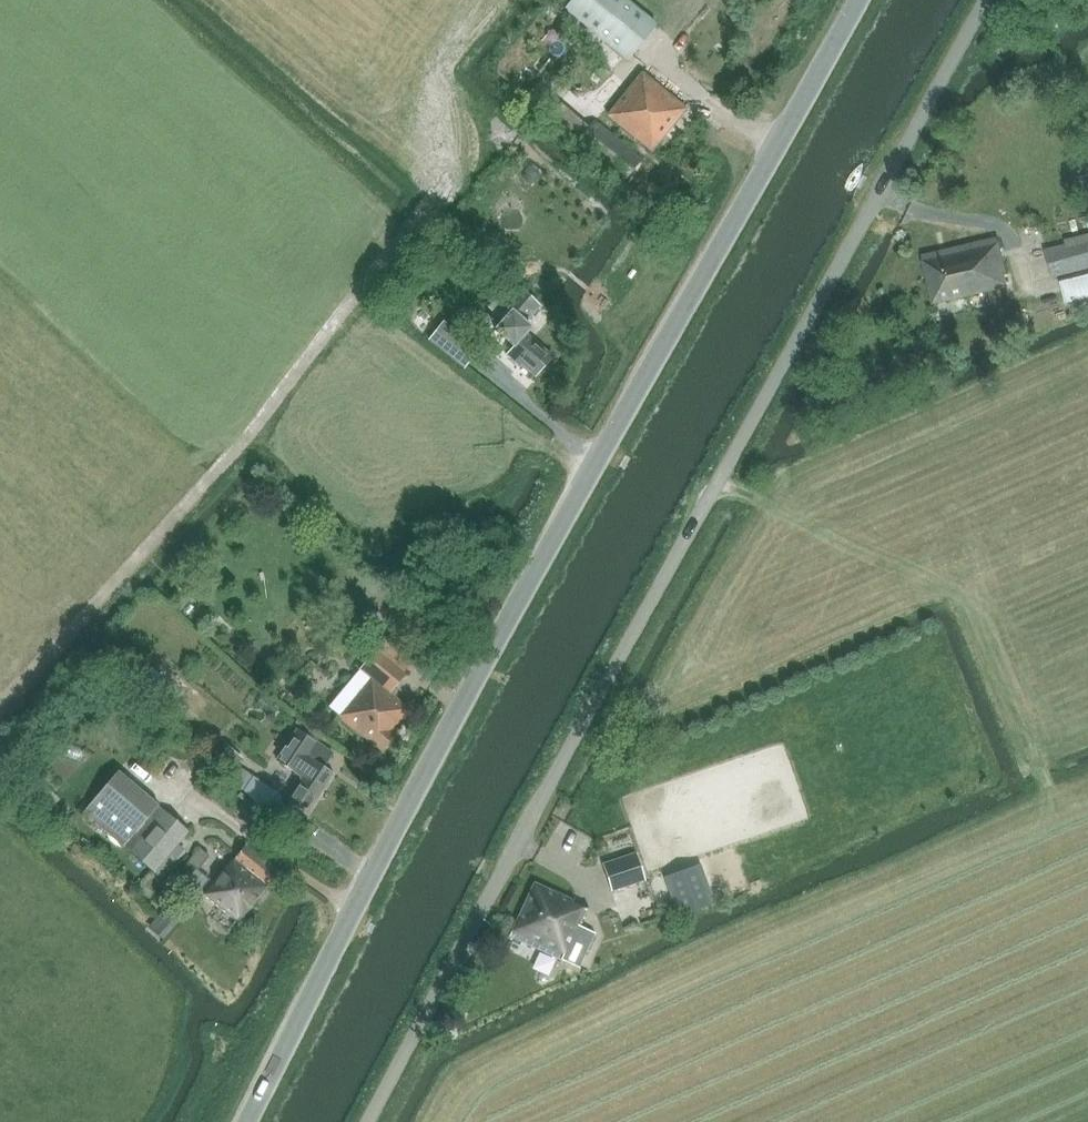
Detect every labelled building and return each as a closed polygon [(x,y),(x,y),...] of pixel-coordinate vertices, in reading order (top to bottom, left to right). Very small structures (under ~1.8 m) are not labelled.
[(628,60),(657,24),(626,0),(571,0),(564,10),(628,60)] [(652,150),(684,109),(643,76),(632,89),(617,106),(610,116),(652,150)] [(546,120),(574,145),(574,144),(623,183),(643,159),(594,121),(593,122),(565,97),(561,101),(539,81),(526,95),(549,116),(546,120)] [(942,252),(922,257),(933,306),(1006,289),(1003,276),(1006,275),(997,239),(942,252)] [(1050,252),(1058,279),(1062,278),(1069,304),(1087,299),(1087,239),(1049,249),(1050,252)] [(530,298),(542,304),(551,287),(539,281),(530,298)] [(504,322),(495,332),(515,349),(507,358),(519,368),(522,364),(536,376),(552,358),(519,329),(539,306),(519,288),(496,314),(504,322)] [(478,349),(444,321),(428,340),(463,368),(478,349)] [(239,528),(230,538),(236,544),(245,534),(239,528)] [(371,678),(339,718),(382,752),(396,734),(392,731),(410,708),(395,696),(398,692),(393,688),(414,661),(385,637),(359,669),(371,678)] [(323,768),(331,755),(296,732),(276,762),(303,781),(288,804),(305,816),(333,775),(323,768)] [(119,771),(84,811),(124,845),(158,805),(119,771)] [(280,796),(252,778),(243,792),(288,833),(302,818),(282,805),(280,796)] [(158,805),(124,845),(132,852),(130,855),(153,874),(177,846),(189,831),(158,805)] [(250,835),(243,846),(276,868),(283,858),(250,835)] [(237,924),(277,874),(246,848),(227,871),(224,869),(203,896),(237,924)] [(605,863),(614,890),(648,880),(639,853),(605,863)] [(665,875),(671,893),(683,889),(690,909),(708,903),(705,892),(695,864),(665,875)] [(580,926),(587,909),(573,903),(574,900),(535,882),(509,937),(561,959),(580,968),(596,933),(580,926)]
